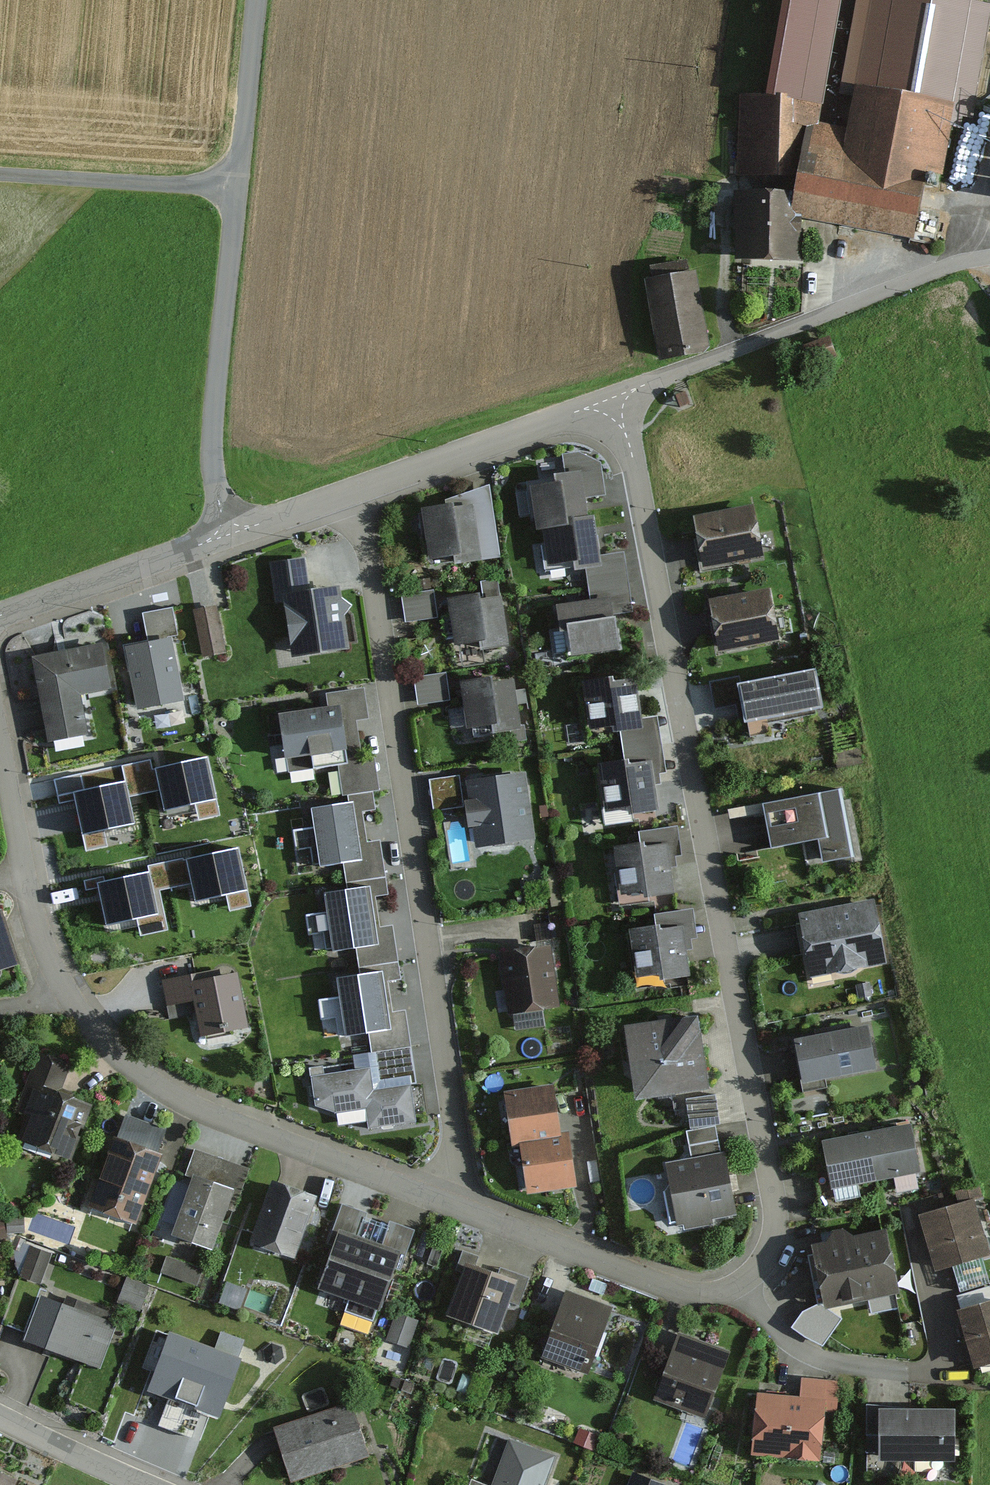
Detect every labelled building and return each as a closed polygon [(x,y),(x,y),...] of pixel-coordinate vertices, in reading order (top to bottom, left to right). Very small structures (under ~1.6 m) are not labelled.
[(794,215),(911,232),(923,173),(941,176),(954,108),(967,111),(986,11),(927,0),(875,0),(874,6),(857,5),(845,80),(858,83),(850,132),(818,125),(830,61),(800,58),(795,87),(792,98),(798,98),(796,139),(804,140),(794,215)] [(758,98),(742,96),(735,177),(794,180),(796,139),(798,98),(792,98),(795,87),(760,84),(758,98)] [(951,154),(970,157),(967,172),(989,176),(989,113),(981,112),(978,132),(955,128),(951,154)] [(791,193),(738,194),(740,266),(801,264),(800,225),(792,225),(791,193)] [(692,273),(647,282),(662,360),(707,352),(692,273)] [(686,393),(676,397),(681,409),(690,405),(686,393)] [(565,478),(526,484),(532,519),(534,519),(537,534),(542,533),(544,545),(540,546),(545,572),(574,567),(576,576),(586,575),(602,572),(599,558),(595,530),(593,520),(589,521),(586,508),(585,501),(605,498),(600,465),(577,453),(562,456),(565,478)] [(500,560),(488,487),(450,501),(452,508),(423,513),(431,566),(455,562),(456,568),(500,560)] [(752,507),(693,520),(704,574),(764,562),(752,507)] [(623,554),(599,558),(602,572),(586,575),(591,604),(612,600),(615,616),(633,613),(623,554)] [(305,559),(269,565),(275,604),(283,602),(293,661),(348,652),(343,619),(349,608),(339,601),(337,589),(318,592),(311,593),(305,559)] [(497,581),(481,583),(484,603),(500,601),(497,581)] [(737,596),(709,601),(720,656),(780,645),(769,590),(737,596)] [(432,593),(402,598),(407,624),(437,618),(432,593)] [(479,598),(449,602),(455,649),(480,646),(481,654),(508,651),(502,600),(500,601),(484,603),(483,603),(480,603),(479,598)] [(591,604),(555,610),(560,638),(565,637),(569,663),(620,655),(614,620),(615,616),(612,600),(591,604)] [(218,607),(193,611),(200,659),(226,655),(218,607)] [(142,616),(147,644),(167,640),(177,638),(172,611),(142,616)] [(168,642),(167,640),(147,644),(125,648),(129,667),(138,714),(184,705),(172,642),(168,642)] [(63,654),(30,660),(47,746),(89,737),(81,696),(112,690),(103,646),(63,654)] [(739,723),(745,722),(746,727),(824,712),(816,674),(743,688),(741,676),(708,682),(714,712),(736,707),(739,723)] [(446,675),(414,680),(418,706),(449,702),(446,675)] [(492,681),(461,685),(467,734),(493,730),(494,737),(510,735),(511,743),(527,741),(525,727),(522,727),(518,705),(527,704),(525,692),(514,693),(513,684),(496,686),(493,687),(492,681)] [(614,683),(583,688),(592,743),(618,736),(641,732),(639,720),(637,694),(635,684),(615,687),(614,683)] [(328,713),(281,720),(289,774),(314,771),(314,774),(339,771),(343,797),(349,797),(372,793),(380,792),(375,760),(362,762),(357,723),(368,722),(363,692),(326,697),(328,713)] [(651,776),(653,787),(661,786),(659,777),(667,775),(657,716),(639,720),(641,732),(618,736),(624,766),(629,765),(629,770),(649,767),(651,776)] [(154,756),(121,764),(125,782),(127,795),(158,787),(165,814),(193,807),(197,821),(222,815),(208,755),(156,768),(154,756)] [(121,764),(56,778),(61,802),(76,798),(77,807),(86,849),(110,845),(107,830),(133,825),(127,795),(125,782),(121,764)] [(624,766),(597,769),(607,830),(633,826),(632,819),(657,815),(653,787),(651,776),(649,767),(629,770),(629,765),(624,766)] [(434,812),(463,808),(458,777),(429,781),(434,812)] [(534,843),(526,777),(505,780),(467,785),(470,804),(465,805),(469,832),(475,831),(477,851),(534,843)] [(351,808),(311,813),(314,831),(293,834),(295,852),(311,850),(314,866),(320,865),(321,872),(345,868),(347,886),(385,880),(380,843),(367,844),(362,814),(374,812),(372,793),(349,797),(351,808)] [(840,793),(763,807),(764,810),(771,852),(804,846),(808,863),(822,861),(823,866),(859,859),(849,806),(843,807),(840,793)] [(639,850),(615,854),(623,906),(678,898),(674,873),(679,872),(678,861),(683,861),(678,828),(636,835),(639,850)] [(151,890),(159,888),(194,881),(198,900),(226,894),(230,912),(252,907),(238,845),(146,866),(147,873),(151,890)] [(151,890),(147,873),(106,882),(104,874),(83,878),(86,892),(99,889),(100,892),(107,927),(138,920),(142,936),(168,930),(159,888),(151,890)] [(348,894),(325,897),(328,916),(307,919),(309,935),(324,933),(326,950),(333,949),(334,955),(357,951),(359,969),(397,964),(392,929),(379,931),(375,898),(388,896),(385,880),(347,886),(348,894)] [(832,910),(798,917),(811,980),(887,964),(875,902),(832,910)] [(655,932),(630,936),(638,989),(692,981),(688,953),(693,953),(692,943),(699,942),(694,910),(653,916),(655,932)] [(19,969),(1,915),(0,915),(0,975),(19,969)] [(549,950),(502,957),(510,1016),(558,1009),(553,978),(549,950)] [(360,978),(337,981),(340,1000),(318,1003),(320,1022),(336,1020),(337,1035),(345,1034),(346,1041),(370,1037),(371,1054),(409,1049),(405,1014),(392,1015),(387,982),(400,981),(397,964),(359,969),(360,978)] [(204,974),(163,982),(170,1019),(195,1015),(199,1041),(245,1032),(236,979),(214,983),(205,985),(204,974)] [(697,1017),(626,1029),(639,1105),(711,1093),(697,1017)] [(826,1036),(794,1043),(806,1094),(828,1089),(826,1083),(877,1072),(866,1027),(826,1036)] [(310,1070),(316,1107),(336,1115),(364,1111),(366,1129),(414,1122),(410,1087),(414,1086),(409,1049),(371,1054),(354,1057),(357,1072),(324,1077),(323,1068),(310,1070)] [(71,1162),(91,1110),(62,1098),(60,1097),(72,1068),(40,1055),(17,1114),(29,1119),(20,1142),(71,1162)] [(552,1089),(506,1096),(513,1149),(522,1148),(528,1193),(574,1187),(572,1166),(567,1137),(559,1138),(554,1105),(552,1089)] [(686,1098),(689,1129),(719,1126),(715,1095),(686,1098)] [(114,1140),(87,1209),(136,1228),(156,1176),(163,1158),(158,1156),(167,1132),(124,1115),(115,1141),(114,1140)] [(856,1139),(824,1145),(833,1194),(921,1177),(911,1128),(880,1134),(856,1139)] [(692,1161),(665,1167),(669,1189),(665,1196),(671,1225),(677,1223),(678,1227),(736,1217),(730,1182),(725,1156),(720,1157),(715,1129),(687,1134),(692,1161)] [(192,1181),(169,1241),(211,1256),(228,1211),(233,1213),(249,1172),(195,1151),(184,1178),(192,1181)] [(316,1201),(273,1185),(252,1245),(295,1260),(306,1228),(316,1201)] [(979,1186),(954,1195),(959,1208),(973,1203),(983,1199),(979,1186)] [(919,1221),(936,1272),(989,1254),(989,1253),(973,1203),(959,1208),(953,1210),(919,1221)] [(334,1241),(315,1294),(381,1316),(396,1274),(400,1276),(416,1231),(387,1221),(379,1244),(360,1237),(368,1216),(342,1207),(334,1229),(337,1230),(334,1241)] [(49,1234),(70,1240),(74,1224),(53,1219),(49,1234)] [(828,1246),(812,1250),(826,1313),(900,1296),(886,1235),(853,1242),(842,1232),(833,1234),(828,1246)] [(50,1256),(29,1249),(19,1280),(40,1286),(50,1256)] [(203,1273),(166,1260),(161,1275),(197,1288),(203,1273)] [(496,1278),(466,1268),(448,1321),(499,1338),(510,1303),(519,1306),(528,1279),(499,1269),(496,1278)] [(149,1289),(126,1281),(118,1304),(140,1312),(149,1289)] [(234,1285),(228,1303),(242,1308),(247,1289),(234,1285)] [(567,1294),(542,1361),(587,1378),(612,1311),(567,1294)] [(63,1308),(39,1299),(23,1343),(99,1371),(115,1326),(107,1323),(110,1314),(66,1299),(63,1308)] [(958,1316),(963,1333),(976,1372),(989,1367),(989,1306),(958,1316)] [(417,1323),(395,1316),(386,1343),(408,1350),(417,1323)] [(214,1354),(172,1339),(150,1398),(217,1423),(240,1364),(235,1363),(243,1343),(221,1335),(214,1354)] [(678,1338),(654,1403),(705,1421),(728,1356),(678,1338)] [(800,1402),(758,1399),(754,1459),(820,1464),(824,1412),(836,1413),(838,1385),(802,1382),(800,1402)] [(288,1484),(292,1484),(368,1461),(355,1421),(350,1404),(271,1429),(288,1484)] [(903,1412),(868,1408),(868,1454),(880,1454),(880,1466),(954,1465),(954,1413),(913,1413),(903,1412)] [(556,1457),(508,1440),(492,1484),(546,1484),(556,1457)] [(633,1474),(629,1484),(662,1484),(633,1474)] [(18,1483),(0,1475),(0,1484),(17,1484),(18,1483)]
